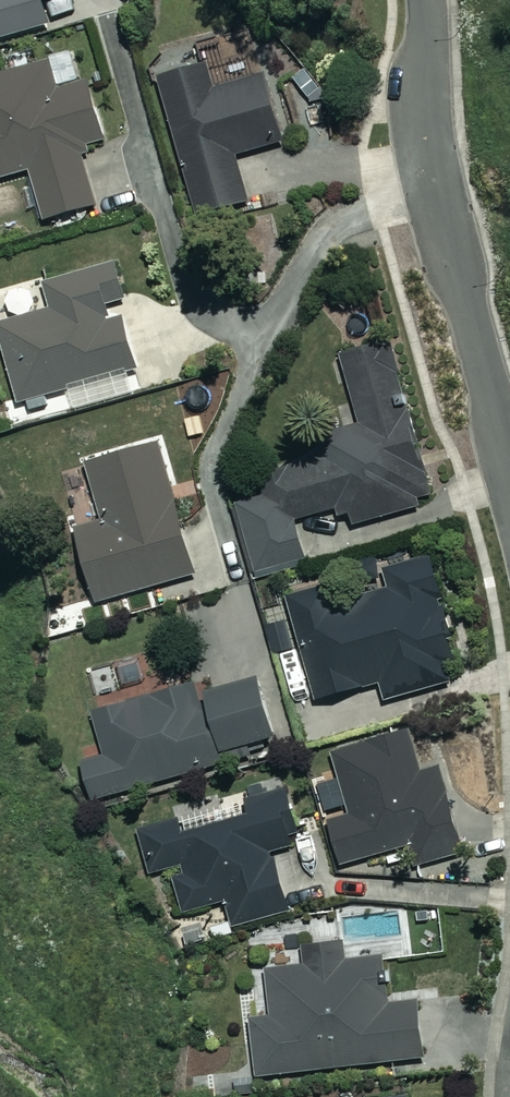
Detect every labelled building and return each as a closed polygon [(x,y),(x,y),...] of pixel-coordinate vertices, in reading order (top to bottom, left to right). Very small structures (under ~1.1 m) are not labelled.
[(51,27),(45,6),(66,0),(0,0),(0,41),(51,27)] [(54,64),(0,80),(0,183),(32,173),(46,222),(98,207),(82,153),(107,145),(89,84),(62,92),(54,64)] [(216,94),(208,66),(160,80),(199,217),(249,203),(237,158),(284,145),(266,80),(216,94)] [(117,266),(46,288),(53,312),(0,328),(0,334),(20,402),(138,367),(124,320),(114,323),(108,304),(127,299),(117,266)] [(436,504),(391,345),(343,359),(363,429),(339,435),(345,453),(259,478),(274,529),(338,510),(344,531),(436,504)] [(198,576),(161,447),(88,468),(104,524),(78,531),(99,604),(198,576)] [(455,636),(429,560),(388,575),(395,595),(342,614),(333,587),(287,603),(323,704),(382,683),(387,698),(460,672),(448,638),(455,636)] [(278,740),(261,682),(201,700),(198,688),(96,718),(107,758),(84,765),(96,805),(251,759),(248,749),(278,740)] [(423,776),(411,734),(334,756),(351,816),(332,822),(345,867),(416,847),(422,867),(465,855),(441,771),(423,776)] [(293,914),(273,853),(303,844),(286,792),(246,805),(250,818),(188,838),(182,822),(139,837),(152,877),(171,871),(185,915),(228,901),(239,932),(293,914)] [(346,964),(346,944),(307,949),(309,968),(269,973),(274,1019),(252,1021),(259,1078),(426,1059),(420,1004),(389,1007),(384,960),(346,964)]
